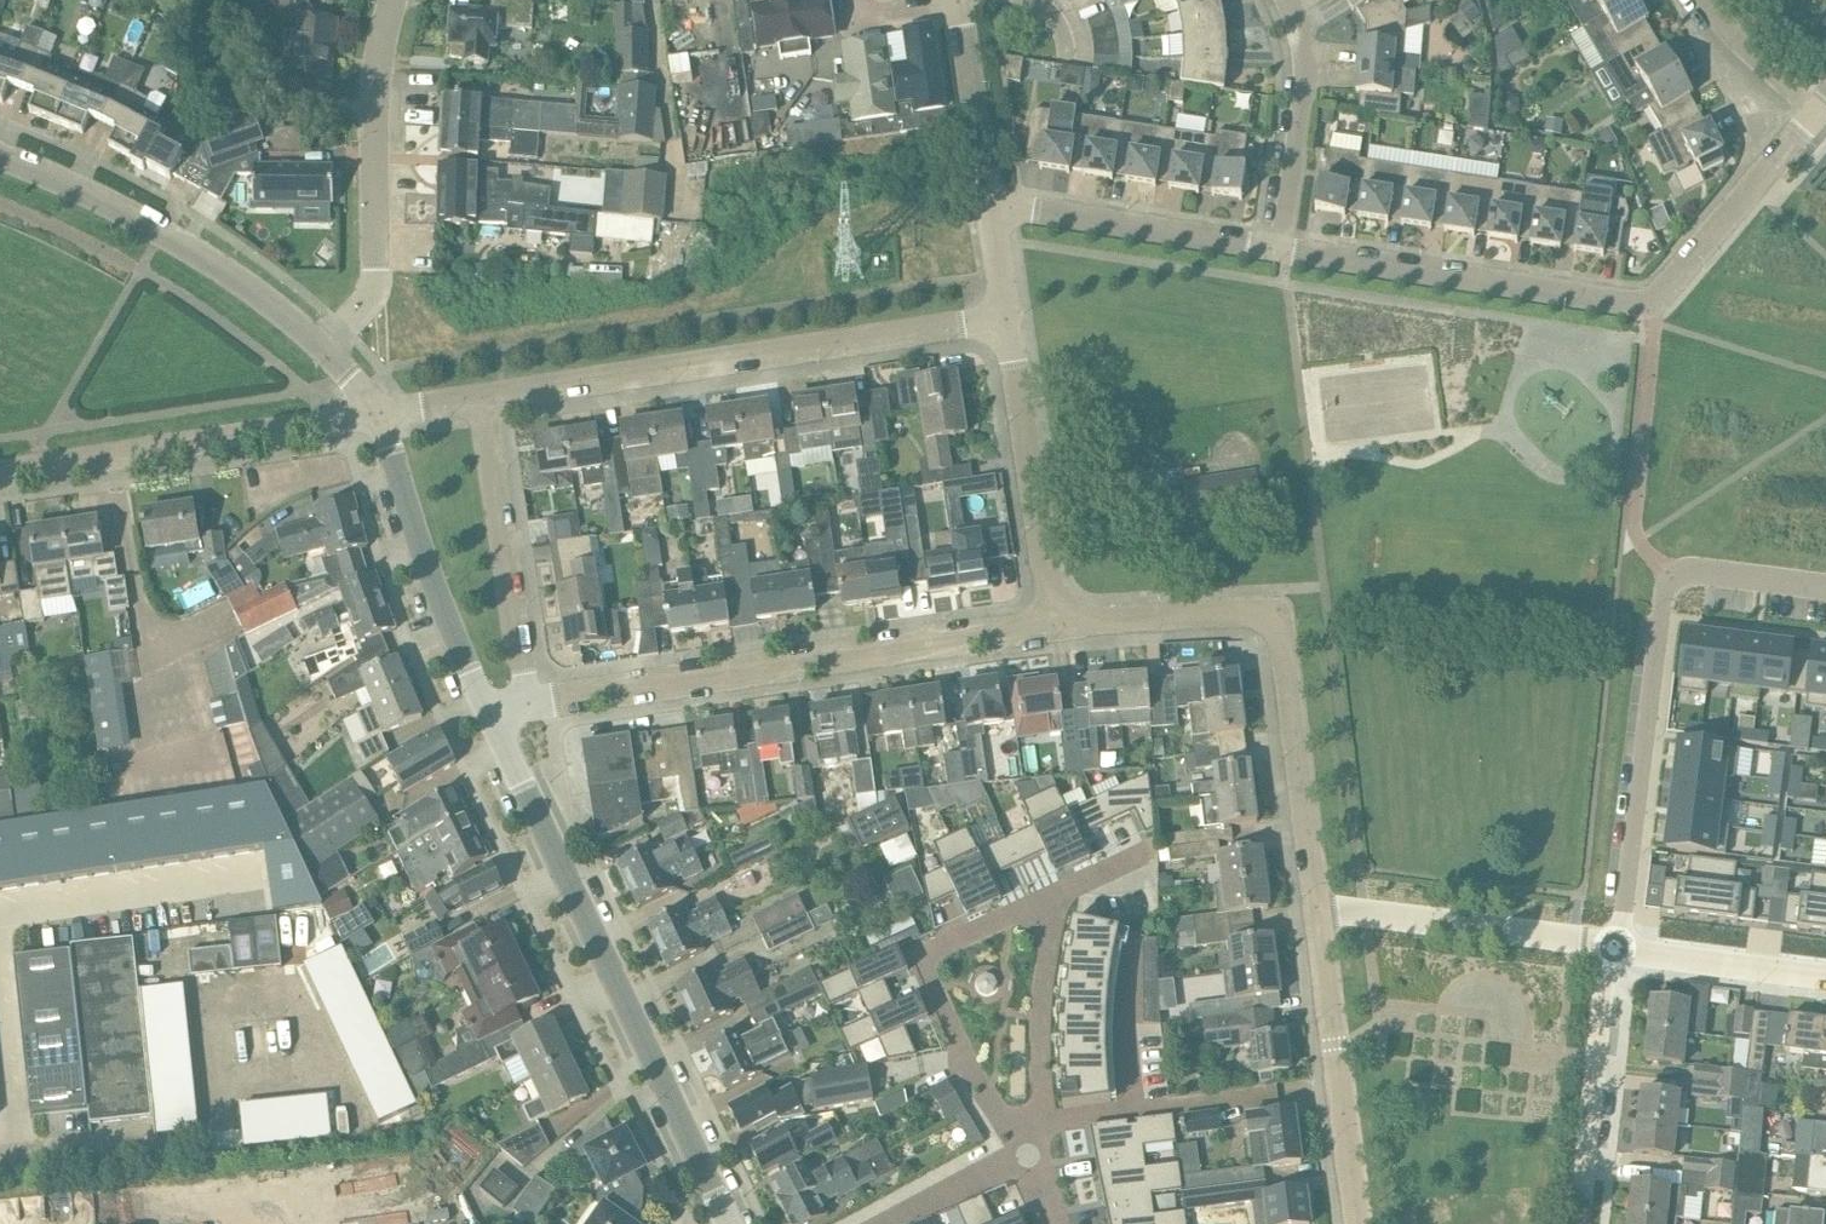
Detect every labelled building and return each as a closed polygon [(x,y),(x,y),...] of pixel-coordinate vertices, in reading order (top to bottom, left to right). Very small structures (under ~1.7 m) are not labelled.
[(292,19),(299,11),(302,16),(300,16),(298,34),(305,35),(302,60),(295,59),(292,81),(329,85),(337,21),(321,19),(307,2),(308,0),(270,0),(292,19)] [(492,9),(475,8),(475,12),(451,11),(449,45),(452,46),(451,57),(465,60),(465,63),(488,64),(489,48),(496,48),(497,30),(514,29),(532,30),(534,0),(493,0),(492,9)] [(756,52),(748,0),(733,0),(741,55),(756,52)] [(831,0),(769,0),(756,2),(751,3),(758,49),(837,37),(831,0)] [(1110,12),(1124,7),(1123,6),(1133,1),(1133,0),(1104,0),(1110,12)] [(1179,11),(1220,0),(1175,0),(1179,11)] [(1179,11),(1183,34),(1226,30),(1222,8),(1220,0),(1179,11)] [(1353,11),(1356,9),(1366,24),(1407,13),(1432,6),(1407,13),(1399,0),(1346,0),(1353,11)] [(1469,0),(1466,0),(1456,8),(1469,24),(1470,23),(1476,29),(1484,23),(1479,16),(1481,15),(1469,0)] [(1629,0),(1586,0),(1589,5),(1584,9),(1583,21),(1586,25),(1582,27),(1583,27),(1605,13),(1629,0)] [(1605,65),(1653,36),(1644,21),(1649,18),(1638,0),(1629,0),(1605,13),(1583,27),(1605,65)] [(1432,6),(1407,13),(1366,24),(1364,41),(1360,41),(1358,67),(1394,70),(1395,56),(1404,57),(1406,32),(1431,24),(1432,6)] [(1110,12),(1115,27),(1129,23),(1124,7),(1110,12)] [(1497,7),(1490,12),(1494,31),(1508,22),(1497,7)] [(1129,23),(1115,27),(1118,42),(1132,40),(1144,39),(1141,20),(1129,23)] [(893,65),(898,104),(915,102),(917,114),(950,109),(937,26),(904,31),(909,63),(893,65)] [(37,50),(44,33),(27,27),(22,42),(10,38),(6,51),(0,49),(0,101),(3,102),(8,86),(22,91),(37,50)] [(1226,30),(1183,34),(1184,59),(1227,60),(1227,52),(1226,30)] [(648,33),(618,32),(618,74),(648,75),(648,33)] [(1605,65),(1627,102),(1680,71),(1666,49),(1662,52),(1653,36),(1605,65)] [(851,103),(854,124),(898,118),(886,39),(842,46),(846,74),(833,76),(838,105),(851,103)] [(1118,42),(1119,57),(1133,58),(1132,40),(1118,42)] [(1523,47),(1505,58),(1512,69),(1530,59),(1523,47)] [(56,123),(75,79),(48,68),(53,57),(37,50),(22,91),(36,96),(30,112),(56,123)] [(1021,82),(1025,59),(1003,55),(1006,79),(1021,82)] [(1133,63),(1133,58),(1119,57),(1117,73),(1133,76),(1140,77),(1142,64),(1133,63)] [(172,59),(166,70),(178,76),(183,65),(172,59)] [(1227,60),(1184,59),(1182,84),(1224,90),(1227,67),(1227,60)] [(1465,63),(1461,73),(1471,76),(1474,66),(1465,63)] [(1394,70),(1358,67),(1356,93),(1360,93),(1359,111),(1399,117),(1401,95),(1415,96),(1416,71),(1394,70)] [(1092,84),(1101,77),(1102,71),(1085,68),(1083,82),(1092,84)] [(1646,139),(1647,140),(1699,114),(1689,96),(1693,93),(1680,71),(1627,102),(1635,116),(1650,107),(1662,131),(1646,139)] [(75,79),(56,123),(83,134),(90,118),(103,124),(122,85),(94,74),(89,85),(75,79)] [(1135,90),(1144,84),(1145,78),(1136,76),(1133,76),(1128,75),(1126,89),(1135,90)] [(172,90),(184,96),(187,90),(185,83),(178,79),(172,90)] [(1168,101),(1184,103),(1187,85),(1171,83),(1168,101)] [(143,110),(149,100),(122,85),(103,124),(117,131),(109,146),(134,160),(154,122),(155,123),(158,118),(157,117),(143,110)] [(652,141),(655,87),(624,85),(621,123),(580,120),(579,135),(652,141)] [(1492,97),(1470,95),(1468,128),(1487,131),(1489,131),(1492,97)] [(1508,95),(1499,100),(1499,112),(1511,117),(1520,111),(1519,101),(1508,95)] [(539,132),(579,135),(580,120),(581,107),(515,102),(515,101),(444,96),(442,126),(539,132)] [(752,99),(754,114),(777,110),(775,96),(752,99)] [(902,133),(922,130),(948,125),(946,112),(915,117),(912,103),(897,105),(899,119),(902,133)] [(1319,106),(1317,122),(1331,124),(1333,108),(1319,106)] [(1069,173),(1069,169),(1078,116),(1058,113),(1034,109),(1033,113),(1032,114),(1031,115),(1031,116),(1030,117),(1029,118),(1029,119),(1028,120),(1028,121),(1028,122),(1027,124),(1027,125),(1027,126),(1028,127),(1028,128),(1028,130),(1029,131),(1029,132),(1030,133),(1026,162),(1040,164),(1040,168),(1069,173)] [(215,140),(203,144),(211,173),(260,154),(262,154),(255,138),(266,134),(258,112),(211,129),(215,140)] [(1706,126),(1699,114),(1647,140),(1654,154),(1664,176),(1673,171),(1678,172),(1684,171),(1688,168),(1691,163),(1694,161),(1701,175),(1724,164),(1719,153),(1723,152),(1710,125),(1706,126)] [(1121,123),(1078,116),(1069,169),(1069,173),(1070,173),(1070,169),(1084,171),(1083,175),(1112,180),(1112,176),(1117,147),(1121,123)] [(840,119),(787,128),(790,150),(843,142),(840,123),(840,119)] [(902,133),(899,119),(849,126),(848,122),(840,123),(843,142),(899,133),(902,133)] [(1546,132),(1562,135),(1564,124),(1547,121),(1546,132)] [(167,129),(155,123),(134,160),(132,163),(145,170),(147,166),(171,179),(173,175),(201,190),(211,173),(203,144),(202,144),(194,160),(160,142),(167,129)] [(1155,182),(1164,130),(1121,123),(1117,147),(1112,176),(1112,180),(1113,180),(1113,176),(1126,178),(1126,182),(1155,186),(1155,182)] [(540,133),(579,135),(539,132),(442,126),(440,155),(478,158),(479,141),(511,144),(511,157),(538,159),(540,133)] [(1155,186),(1156,187),(1157,182),(1170,184),(1169,189),(1198,193),(1207,136),(1164,130),(1155,182),(1155,186)] [(1207,136),(1198,193),(1199,193),(1200,189),(1202,190),(1213,191),(1212,195),(1242,200),(1246,170),(1242,169),(1247,137),(1223,133),(1216,132),(1215,138),(1207,136)] [(1346,212),(1359,214),(1358,218),(1359,218),(1360,214),(1363,191),(1368,161),(1367,161),(1359,160),(1360,154),(1353,153),(1329,149),(1324,182),(1320,182),(1315,211),(1345,216),(1346,212)] [(334,181),(334,167),(309,167),(273,166),(260,166),(260,154),(211,173),(201,190),(222,201),(239,174),(253,174),(252,208),(275,208),(275,203),(276,204),(333,204),(334,190),(336,191),(336,181),(334,181)] [(636,158),(634,175),(657,177),(659,159),(636,158)] [(1359,218),(1388,223),(1389,219),(1402,221),(1401,225),(1402,225),(1411,168),(1410,168),(1368,161),(1363,191),(1360,214),(1359,218)] [(535,208),(549,209),(551,190),(508,182),(495,181),(496,170),(477,170),(477,166),(439,165),(439,194),(508,195),(507,200),(535,203),(535,208)] [(1402,225),(1431,229),(1432,225),(1445,227),(1444,231),(1445,231),(1454,175),(1453,175),(1411,168),(1402,225)] [(663,178),(657,177),(634,175),(627,174),(623,218),(661,222),(664,187),(663,178)] [(1474,236),(1475,232),(1488,234),(1488,238),(1489,238),(1497,182),(1496,181),(1454,175),(1445,231),(1470,235),(1474,236)] [(1489,238),(1517,243),(1518,239),(1531,241),(1531,245),(1532,245),(1540,188),(1497,182),(1489,238)] [(1575,247),(1574,251),(1575,252),(1575,248),(1583,195),(1540,188),(1532,245),(1560,249),(1561,245),(1575,247)] [(1575,252),(1603,256),(1604,252),(1619,254),(1624,225),(1627,221),(1629,216),(1629,210),(1627,206),(1627,202),(1612,199),(1613,194),(1584,190),(1583,194),(1583,195),(1575,248),(1575,252)] [(577,238),(576,257),(594,259),(595,239),(655,246),(657,222),(623,218),(597,214),(549,209),(535,208),(535,203),(507,200),(508,195),(439,194),(438,224),(476,225),(476,223),(507,223),(507,231),(521,233),(577,238)] [(1663,207),(1649,212),(1657,231),(1670,225),(1663,207)] [(682,256),(683,224),(660,223),(659,255),(682,256)] [(593,285),(621,286),(622,274),(623,268),(584,266),(584,268),(565,267),(564,283),(593,285)] [(942,407),(961,404),(957,374),(918,380),(919,391),(901,394),(904,413),(942,407)] [(877,456),(875,445),(871,418),(858,420),(854,390),(823,394),(831,448),(832,448),(833,454),(862,449),(864,460),(856,461),(862,497),(883,494),(877,456)] [(891,415),(887,390),(868,393),(869,403),(871,418),(875,445),(890,443),(886,416),(886,415),(891,415)] [(785,431),(789,458),(803,456),(803,453),(831,448),(823,394),(794,399),(799,429),(785,431)] [(737,407),(743,447),(746,464),(775,459),(780,489),(779,490),(775,504),(783,509),(797,507),(789,458),(785,431),(772,433),(768,403),(737,407)] [(961,405),(904,413),(922,410),(930,458),(919,460),(923,487),(942,484),(942,485),(957,482),(973,480),(971,466),(951,469),(946,437),(966,434),(961,405)] [(706,503),(718,501),(720,497),(719,491),(720,490),(717,467),(727,466),(727,450),(743,447),(737,407),(708,412),(712,442),(698,444),(706,503)] [(651,420),(660,479),(661,478),(658,460),(675,458),(678,477),(689,475),(696,522),(709,520),(706,503),(698,444),(686,446),(681,416),(651,420)] [(612,458),(618,496),(633,493),(631,483),(660,479),(651,420),(622,425),(624,439),(610,441),(613,458),(612,458)] [(564,434),(570,472),(581,471),(584,489),(603,486),(610,536),(624,534),(618,496),(612,458),(600,460),(595,429),(564,434)] [(556,475),(565,473),(570,472),(564,434),(535,438),(538,457),(526,459),(531,491),(557,487),(556,475)] [(1168,472),(1139,476),(1148,538),(1177,534),(1206,528),(1204,515),(1261,506),(1256,473),(1184,484),(1184,486),(1170,489),(1168,472)] [(957,482),(942,485),(948,524),(963,521),(959,495),(957,482)] [(913,487),(900,490),(901,500),(915,498),(913,487)] [(901,502),(900,491),(885,494),(887,505),(901,502)] [(244,554),(246,556),(245,556),(253,567),(280,545),(361,522),(354,498),(316,508),(318,518),(276,530),(244,554)] [(872,603),(864,549),(835,554),(827,503),(812,505),(815,526),(816,526),(818,538),(817,539),(826,595),(841,593),(843,607),(872,603)] [(815,526),(812,505),(800,507),(803,528),(815,526)] [(198,539),(193,507),(168,510),(167,509),(143,513),(149,551),(188,545),(189,554),(205,552),(207,565),(226,562),(222,535),(198,539)] [(668,510),(670,523),(690,520),(688,507),(668,510)] [(770,512),(727,518),(728,525),(744,523),(744,525),(771,522),(770,512)] [(904,518),(914,584),(927,582),(929,594),(958,589),(949,533),(935,536),(938,556),(924,558),(917,515),(904,518)] [(552,545),(580,541),(577,516),(548,520),(552,545)] [(737,588),(731,547),(728,525),(727,518),(713,520),(724,590),(710,592),(706,571),(691,573),(700,629),(730,624),(726,598),(739,597),(737,588)] [(914,584),(904,518),(890,520),(897,563),(882,566),(880,547),(864,549),(872,603),(903,598),(901,586),(914,584)] [(64,525),(72,581),(95,578),(105,582),(110,611),(130,608),(125,577),(118,578),(115,554),(103,556),(98,520),(64,525)] [(949,533),(958,589),(989,585),(985,561),(1009,557),(1005,528),(966,534),(964,521),(963,521),(948,524),(947,524),(949,533)] [(361,522),(280,545),(284,560),(326,548),(328,557),(321,559),(325,574),(364,562),(360,548),(367,546),(361,522)] [(38,590),(20,593),(20,596),(20,595),(22,609),(25,624),(26,624),(44,621),(42,603),(75,598),(72,581),(64,525),(29,530),(38,590)] [(659,544),(657,529),(641,531),(643,546),(659,544)] [(597,538),(580,541),(552,545),(554,557),(559,556),(563,589),(559,589),(563,620),(602,614),(595,566),(601,565),(597,538)] [(779,561),(777,562),(786,616),(816,611),(814,597),(826,595),(817,539),(804,541),(808,563),(780,567),(779,561)] [(756,620),(786,616),(777,562),(750,566),(746,545),(731,547),(737,588),(739,597),(753,595),(756,620)] [(244,554),(239,548),(231,557),(236,563),(228,569),(242,585),(251,578),(258,572),(253,567),(245,556),(246,556),(244,554)] [(364,562),(325,574),(326,575),(309,579),(315,596),(307,599),(309,604),(334,591),(340,589),(345,603),(313,614),(317,626),(386,602),(376,575),(369,577),(364,562)] [(0,598),(20,596),(20,593),(15,563),(0,566),(0,595),(0,598)] [(646,568),(655,629),(669,627),(670,633),(700,629),(691,573),(677,575),(679,584),(663,586),(662,582),(660,582),(658,566),(646,568)] [(655,629),(646,568),(648,584),(635,586),(642,631),(655,629)] [(258,572),(251,578),(260,596),(265,594),(260,585),(262,581),(262,575),(260,570),(258,572)] [(297,611),(309,604),(307,599),(315,596),(309,579),(286,586),(285,585),(265,594),(260,596),(258,597),(253,586),(228,598),(245,635),(297,611)] [(321,679),(343,665),(360,656),(355,645),(359,643),(373,638),(396,630),(386,602),(317,626),(318,629),(322,639),(332,636),(337,649),(313,657),(300,662),(312,685),(321,679)] [(563,620),(568,649),(605,643),(606,649),(622,646),(617,611),(602,614),(563,620)] [(13,671),(11,661),(31,658),(26,625),(25,625),(8,627),(0,628),(0,673),(13,671)] [(1686,632),(1679,691),(1701,694),(1706,695),(1714,632),(1712,632),(1701,631),(1700,631),(1700,634),(1686,632)] [(1714,632),(1706,695),(1707,695),(1708,683),(1712,684),(1732,686),(1731,698),(1732,698),(1740,635),(1738,635),(1738,636),(1727,634),(1726,634),(1726,635),(1726,637),(1725,637),(1714,636),(1715,632),(1714,632)] [(1740,635),(1732,698),(1753,701),(1758,701),(1766,638),(1764,638),(1764,639),(1753,638),(1752,637),(1752,638),(1752,640),(1740,639),(1741,635),(1740,635)] [(1766,638),(1758,701),(1759,701),(1760,690),(1797,694),(1802,653),(1798,652),(1798,653),(1791,652),(1792,646),(1766,642),(1767,639),(1766,638)] [(116,652),(133,650),(131,639),(114,642),(116,652)] [(225,649),(235,685),(252,673),(239,642),(227,648),(226,649),(225,649)] [(244,723),(235,685),(225,649),(226,649),(226,647),(204,663),(215,700),(209,702),(217,731),(244,723)] [(1797,694),(1804,695),(1807,696),(1806,707),(1825,710),(1825,650),(1813,648),(1812,652),(1812,655),(1806,654),(1806,653),(1802,653),(1797,694)] [(392,696),(410,688),(397,660),(365,674),(358,662),(327,682),(336,702),(367,688),(374,704),(392,696)] [(1161,680),(1164,711),(1178,709),(1242,700),(1238,671),(1225,673),(1224,663),(1201,666),(1204,694),(1177,697),(1175,679),(1161,680)] [(1041,684),(1039,675),(1008,679),(1010,694),(1014,721),(1014,723),(1047,717),(1050,737),(1065,735),(1057,682),(1041,684)] [(1165,726),(1164,711),(1161,680),(1148,681),(1148,675),(1116,677),(1120,726),(1151,724),(1151,728),(1165,726)] [(1083,774),(1101,772),(1097,732),(1091,732),(1090,717),(1106,716),(1107,727),(1120,726),(1116,677),(1087,680),(1089,706),(1076,707),(1078,733),(1077,733),(1079,745),(1083,774)] [(965,711),(970,743),(976,742),(975,737),(985,736),(983,726),(1004,723),(1002,705),(1000,696),(998,681),(962,687),(965,711)] [(410,688),(392,696),(374,704),(356,712),(369,740),(356,746),(365,767),(389,752),(382,735),(422,717),(410,688)] [(940,690),(909,694),(918,749),(936,746),(934,728),(945,726),(940,690)] [(905,751),(918,749),(909,694),(879,699),(885,736),(903,733),(905,751)] [(1010,694),(1000,696),(1002,705),(1004,723),(1014,721),(1010,694)] [(1185,755),(1199,753),(1221,750),(1219,734),(1246,731),(1242,700),(1178,709),(1189,708),(1193,737),(1191,737),(1193,754),(1185,755)] [(810,767),(811,770),(821,769),(820,762),(840,759),(841,760),(859,757),(851,703),(812,709),(816,738),(806,739),(810,767)] [(247,723),(249,731),(260,723),(257,710),(245,714),(247,723)] [(753,778),(757,805),(758,806),(768,805),(760,751),(778,748),(781,767),(795,765),(792,746),(793,745),(788,713),(754,718),(758,745),(748,746),(753,778)] [(698,737),(689,739),(694,773),(703,769),(703,772),(720,769),(721,778),(741,775),(732,722),(697,727),(698,737)] [(260,724),(260,723),(249,731),(261,763),(268,783),(287,766),(262,723),(260,724)] [(1702,725),(1686,723),(1685,735),(1701,737),(1702,725)] [(1718,727),(1702,725),(1701,737),(1716,739),(1718,727)] [(456,764),(438,729),(387,759),(403,790),(456,764)] [(680,814),(700,812),(694,773),(689,739),(687,729),(583,744),(590,792),(675,780),(680,814)] [(1754,731),(1738,729),(1737,741),(1752,743),(1754,731)] [(1770,733),(1754,731),(1752,743),(1768,745),(1770,733)] [(1813,739),(1812,751),(1825,753),(1825,740),(1813,739)] [(1163,740),(1155,740),(1156,757),(1165,756),(1163,740)] [(1680,741),(1676,769),(1736,776),(1739,749),(1680,741)] [(1083,774),(1079,745),(1062,747),(1066,776),(1083,774)] [(965,784),(982,781),(977,750),(960,752),(960,753),(961,760),(965,784)] [(1221,750),(1199,753),(1185,755),(1187,772),(1213,768),(1215,782),(1197,784),(1200,800),(1206,799),(1254,793),(1250,762),(1223,766),(1221,750)] [(961,760),(960,753),(943,755),(948,786),(965,784),(961,760)] [(876,795),(871,760),(851,763),(857,797),(876,795)] [(261,763),(249,767),(255,784),(268,783),(261,763)] [(1024,778),(1023,764),(1002,766),(1003,779),(1024,778)] [(1772,765),(1770,780),(1782,782),(1784,766),(1772,765)] [(811,770),(810,767),(792,770),(797,801),(815,798),(811,770)] [(1791,767),(1789,783),(1801,784),(1803,769),(1791,767)] [(924,789),(920,768),(900,770),(903,791),(924,789)] [(1676,769),(1673,795),(1726,801),(1728,785),(1730,776),(1735,777),(1736,776),(1676,769)] [(14,822),(7,772),(0,773),(0,824),(14,822)] [(1052,777),(1033,779),(1034,782),(1040,795),(1057,787),(1052,777)] [(750,806),(757,805),(753,778),(734,780),(739,808),(750,807),(750,806)] [(1151,778),(1098,803),(1108,824),(1135,811),(1146,834),(1158,828),(1155,804),(1153,788),(1151,778)] [(307,808),(285,822),(309,869),(382,823),(352,779),(307,808)] [(666,802),(668,816),(669,816),(680,814),(675,780),(590,792),(597,840),(612,838),(642,823),(639,806),(666,802)] [(1770,780),(1768,796),(1780,798),(1782,782),(1770,780)] [(981,782),(929,789),(940,813),(957,805),(959,809),(987,796),(981,782)] [(1034,782),(1014,784),(1023,803),(1040,795),(1034,782)] [(1789,783),(1787,798),(1799,800),(1801,784),(1789,783)] [(0,826),(0,891),(18,889),(53,883),(88,878),(93,877),(123,872),(158,867),(194,862),(229,856),(265,851),(274,912),(274,913),(323,906),(294,847),(265,785),(219,792),(184,797),(149,803),(114,808),(78,814),(43,819),(0,826)] [(400,851),(405,848),(405,849),(432,833),(466,812),(453,787),(405,815),(409,822),(391,832),(400,851)] [(1169,787),(1154,789),(1155,804),(1171,803),(1169,787)] [(1098,803),(1070,815),(1059,791),(1042,799),(1074,867),(1091,859),(1080,836),(1108,824),(1098,803)] [(1210,830),(1183,833),(1184,845),(1219,841),(1233,839),(1231,826),(1258,822),(1254,793),(1206,799),(1210,830)] [(298,794),(279,807),(285,822),(307,808),(298,794)] [(1671,810),(1670,820),(1729,828),(1729,827),(1723,826),(1726,801),(1673,795),(1671,810)] [(910,827),(895,797),(886,802),(886,801),(860,814),(860,815),(845,822),(860,851),(910,827)] [(1019,865),(1046,852),(1057,875),(1074,867),(1042,799),(1025,807),(1036,831),(1009,844),(1019,865)] [(416,871),(477,835),(466,812),(432,833),(405,849),(405,848),(400,851),(398,852),(409,874),(410,875),(415,871),(416,871)] [(700,812),(680,814),(669,816),(668,816),(669,820),(658,825),(666,842),(705,823),(700,813),(700,812)] [(830,815),(818,817),(820,833),(832,827),(830,815)] [(1765,817),(1763,832),(1775,834),(1777,818),(1765,817)] [(1785,819),(1783,835),(1795,836),(1797,821),(1785,819)] [(1670,820),(1667,848),(1720,854),(1725,855),(1729,828),(1670,820)] [(1009,844),(981,857),(970,832),(953,840),(985,909),(1002,901),(991,878),(1019,865),(1009,844)] [(1763,832),(1761,848),(1773,849),(1775,834),(1763,832)] [(487,857),(477,835),(416,871),(425,890),(438,882),(436,877),(449,869),(454,878),(487,857)] [(1783,835),(1781,850),(1793,852),(1795,836),(1783,835)] [(629,886),(695,854),(687,837),(668,846),(670,850),(660,855),(655,846),(618,864),(629,886)] [(778,853),(771,837),(727,858),(734,874),(778,853)] [(953,840),(936,848),(947,873),(924,884),(929,907),(957,894),(968,917),(985,909),(953,840)] [(1184,845),(1169,848),(1171,862),(1215,857),(1215,855),(1214,842),(1219,842),(1219,841),(1184,845)] [(1261,850),(1219,855),(1219,857),(1223,885),(1270,879),(1268,863),(1266,861),(1263,862),(1261,850)] [(350,878),(338,854),(311,872),(323,896),(350,878)] [(704,873),(695,854),(629,886),(639,907),(676,890),(672,882),(682,877),(685,883),(704,873)] [(1666,870),(1650,868),(1648,885),(1663,887),(1660,911),(1706,917),(1713,861),(1690,858),(1687,883),(1664,880),(1666,870)] [(1737,864),(1713,861),(1706,917),(1738,921),(1738,919),(1753,921),(1756,899),(1771,901),(1772,889),(1757,887),(1756,892),(1734,889),(1737,864)] [(503,889),(491,865),(469,875),(455,882),(426,899),(441,922),(456,912),(451,905),(462,898),(467,908),(503,889)] [(888,882),(898,905),(922,894),(912,871),(888,882)] [(1809,898),(1787,896),(1788,890),(1772,889),(1771,901),(1786,902),(1783,926),(1825,932),(1825,875),(1813,873),(1809,898)] [(1169,878),(1159,879),(1161,893),(1174,891),(1173,881),(1169,878)] [(1223,885),(1214,886),(1216,900),(1220,903),(1225,903),(1227,914),(1245,912),(1269,909),(1267,897),(1270,896),(1272,893),(1270,879),(1223,885)] [(353,910),(344,890),(321,900),(331,920),(353,910)] [(761,937),(808,915),(799,895),(752,918),(761,937)] [(658,947),(724,916),(716,899),(697,908),(698,911),(688,916),(684,908),(647,925),(658,947)] [(808,915),(761,937),(770,953),(835,921),(827,905),(808,915)] [(363,907),(335,924),(344,944),(375,925),(363,907)] [(1222,915),(1193,919),(1195,932),(1224,928),(1222,915)] [(733,934),(724,916),(658,947),(668,969),(705,951),(701,944),(711,939),(713,943),(733,934)] [(912,916),(866,937),(875,958),(922,936),(912,916)] [(276,917),(227,923),(230,948),(233,972),(282,967),(279,943),(276,917)] [(1059,1022),(1059,1042),(1064,1042),(1065,1048),(1065,1056),(1059,1056),(1061,1091),(1064,1108),(1112,1101),(1109,1085),(1107,1054),(1107,1024),(1109,993),(1114,962),(1119,941),(1121,931),(1074,921),(1069,941),(1075,942),(1072,953),(1072,955),(1066,954),(1063,974),(1069,975),(1067,989),(1061,988),(1060,1008),(1066,1009),(1065,1011),(1065,1022),(1059,1022)] [(444,940),(435,922),(404,939),(413,956),(444,940)] [(476,926),(475,924),(454,935),(455,937),(412,957),(416,967),(416,972),(418,978),(423,981),(429,980),(433,976),(444,981),(448,974),(475,961),(484,981),(518,964),(508,945),(513,943),(506,928),(479,941),(472,927),(476,926)] [(1195,932),(1178,934),(1178,935),(1179,948),(1226,942),(1224,928),(1195,932)] [(1230,942),(1233,971),(1276,966),(1272,936),(1230,942)] [(1143,947),(1159,947),(1159,938),(1143,938),(1143,947)] [(152,1117),(133,939),(71,945),(90,1124),(152,1117)] [(1159,947),(1143,947),(1144,957),(1159,956),(1159,947)] [(230,948),(189,952),(192,976),(233,972),(230,948)] [(339,948),(304,964),(310,977),(345,961),(339,948)] [(882,1012),(895,1006),(884,982),(907,971),(897,949),(819,985),(818,985),(822,996),(828,1007),(858,994),(869,1018),(882,1012)] [(72,951),(14,958),(18,998),(23,1038),(27,1077),(31,1116),(88,1110),(84,1071),(80,1032),(76,992),(72,951)] [(775,982),(812,966),(806,952),(769,968),(775,982)] [(1144,966),(1159,966),(1159,956),(1144,957),(1144,966)] [(676,986),(687,1009),(754,977),(745,960),(726,969),(728,974),(718,979),(713,969),(676,986)] [(345,961),(310,977),(317,991),(352,974),(345,961)] [(518,964),(484,981),(493,1000),(463,1014),(477,1043),(482,1041),(522,1022),(521,1021),(518,1022),(513,1010),(540,997),(532,982),(527,984),(518,964)] [(1144,975),(1159,975),(1159,966),(1144,966),(1144,975)] [(1223,973),(1226,1001),(1190,1005),(1192,1021),(1233,1016),(1261,1013),(1259,998),(1280,995),(1276,966),(1233,971),(1223,973)] [(776,1005),(818,986),(818,985),(819,985),(811,969),(769,989),(776,1005)] [(1174,972),(1161,973),(1161,980),(1175,979),(1174,972)] [(352,974),(317,991),(323,1004),(358,987),(352,974)] [(1159,975),(1144,975),(1144,984),(1159,984),(1159,981),(1159,975)] [(754,977),(687,1009),(697,1030),(734,1013),(729,1003),(740,998),(743,1004),(762,994),(754,977)] [(181,978),(143,982),(144,996),(183,992),(181,978)] [(1144,994),(1159,994),(1159,984),(1144,984),(1144,994)] [(818,986),(776,1005),(781,1015),(822,996),(818,985),(818,986)] [(1649,1030),(1685,1034),(1705,1036),(1705,1035),(1711,988),(1691,986),(1689,1003),(1653,999),(1649,1030)] [(358,987),(323,1004),(329,1017),(364,1000),(358,987)] [(183,992),(144,996),(146,1011),(184,1007),(183,992)] [(1144,1003),(1159,1003),(1159,994),(1144,994),(1144,1003)] [(889,1062),(918,1056),(905,1028),(928,1018),(918,996),(895,1006),(882,1012),(869,1018),(839,1032),(849,1054),(879,1040),(889,1062)] [(364,1000),(329,1017),(336,1030),(371,1013),(364,1000)] [(184,1007),(146,1011),(147,1025),(186,1021),(184,1007)] [(1726,1039),(1736,1040),(1748,1041),(1752,1009),(1738,1008),(1737,1016),(1727,1015),(1724,1037),(1726,1038),(1726,1039)] [(1750,1040),(1750,1041),(1745,1087),(1744,1101),(1743,1107),(1760,1110),(1771,1014),(1753,1011),(1750,1041),(1750,1040)] [(371,1013),(336,1030),(342,1043),(377,1026),(371,1013)] [(1264,1037),(1261,1013),(1233,1016),(1237,1046),(1253,1044),(1257,1075),(1289,1071),(1285,1034),(1264,1037)] [(1802,1067),(1818,1069),(1824,1021),(1788,1016),(1784,1051),(1803,1054),(1802,1067)] [(430,1035),(421,1017),(408,1024),(407,1022),(386,1032),(404,1072),(413,1078),(425,1073),(430,1070),(416,1041),(430,1035)] [(186,1021),(147,1025),(149,1040),(187,1036),(186,1021)] [(716,1070),(783,1039),(774,1021),(755,1031),(757,1035),(746,1039),(742,1030),(705,1048),(716,1070)] [(1824,1021),(1818,1069),(1825,1070),(1825,1021),(1824,1021)] [(532,1078),(568,1060),(559,1041),(560,1040),(552,1023),(495,1050),(502,1065),(521,1056),(532,1078)] [(377,1026),(342,1043),(348,1056),(383,1039),(377,1026)] [(1685,1034),(1649,1030),(1646,1061),(1682,1065),(1685,1034)] [(187,1036),(149,1040),(150,1054),(189,1050),(187,1036)] [(383,1039),(348,1056),(354,1069),(389,1052),(383,1039)] [(761,1071),(791,1056),(783,1039),(716,1070),(726,1091),(762,1074),(761,1071)] [(1693,1082),(1745,1087),(1750,1041),(1748,1041),(1736,1040),(1732,1071),(1695,1067),(1693,1082)] [(492,1060),(482,1041),(477,1043),(430,1070),(425,1073),(432,1089),(492,1060)] [(842,1042),(829,1046),(832,1056),(845,1052),(842,1042)] [(189,1050),(150,1054),(152,1068),(190,1064),(189,1050)] [(389,1052),(354,1069),(361,1082),(396,1065),(389,1052)] [(578,1080),(568,1060),(532,1078),(542,1098),(523,1107),(531,1124),(587,1097),(579,1080),(578,1080)] [(190,1064),(152,1068),(153,1083),(192,1079),(190,1064)] [(396,1065),(361,1082),(367,1095),(402,1079),(396,1065)] [(853,1069),(828,1073),(829,1074),(813,1077),(819,1110),(872,1101),(866,1068),(853,1070),(853,1069)] [(192,1079),(153,1083),(155,1097),(193,1093),(192,1079)] [(402,1079),(367,1095),(373,1108),(408,1092),(402,1079)] [(1817,1081),(1812,1115),(1825,1116),(1825,1082),(1817,1081)] [(1744,1101),(1745,1087),(1693,1082),(1692,1096),(1744,1101)] [(964,1105),(951,1083),(931,1093),(948,1122),(955,1118),(966,1112),(968,1112),(964,1105)] [(780,1120),(806,1116),(792,1090),(772,1100),(766,1089),(729,1108),(742,1132),(777,1113),(780,1120)] [(1639,1123),(1675,1127),(1677,1109),(1685,1110),(1687,1095),(1643,1090),(1639,1123)] [(906,1091),(875,1105),(880,1118),(908,1104),(906,1091)] [(193,1093),(155,1097),(156,1112),(195,1108),(193,1093)] [(321,1100),(306,1102),(310,1140),(325,1138),(321,1100)] [(306,1102),(292,1103),(296,1142),(310,1140),(306,1102)] [(292,1103),(277,1105),(281,1143),(296,1142),(292,1103)] [(277,1105),(263,1106),(267,1145),(281,1143),(277,1105)] [(263,1106),(248,1108),(253,1146),(267,1145),(263,1106)] [(195,1108),(156,1112),(158,1126),(196,1122),(195,1108)] [(248,1108),(234,1109),(238,1148),(253,1146),(248,1108)] [(1184,1193),(1217,1189),(1265,1183),(1263,1167),(1271,1166),(1272,1167),(1301,1163),(1294,1110),(1264,1114),(1264,1116),(1246,1118),(1248,1136),(1249,1136),(1253,1168),(1182,1177),(1184,1193)] [(966,1112),(955,1118),(960,1126),(971,1119),(966,1112)] [(1182,1131),(1184,1131),(1185,1136),(1221,1128),(1217,1112),(1182,1119),(1182,1122),(1183,1125),(1180,1125),(1182,1131)] [(1128,1122),(1090,1127),(1099,1174),(1099,1175),(1179,1165),(1179,1164),(1146,1168),(1144,1147),(1176,1143),(1174,1123),(1173,1116),(1135,1121),(1136,1125),(1128,1126),(1128,1122)] [(598,1197),(644,1200),(644,1190),(635,1173),(644,1168),(625,1133),(617,1138),(607,1119),(570,1149),(578,1160),(589,1154),(606,1186),(598,1191),(598,1197)] [(1675,1127),(1639,1123),(1636,1153),(1672,1157),(1675,1127)] [(1825,1162),(1825,1125),(1813,1124),(1809,1160),(1794,1158),(1794,1159),(1825,1162)] [(550,1146),(540,1125),(497,1146),(524,1168),(550,1146)] [(835,1141),(828,1128),(793,1146),(783,1128),(749,1146),(764,1174),(778,1167),(780,1170),(835,1141)] [(1699,1130),(1682,1128),(1682,1135),(1698,1137),(1699,1130)] [(1739,1152),(1753,1154),(1754,1137),(1751,1133),(1741,1133),(1739,1152)] [(783,1210),(870,1164),(862,1149),(843,1159),(824,1170),(825,1173),(808,1182),(801,1168),(769,1184),(783,1210)] [(1763,1199),(1768,1156),(1739,1152),(1734,1196),(1763,1199)] [(791,1223),(813,1223),(828,1216),(821,1205),(838,1196),(839,1199),(894,1170),(886,1155),(870,1164),(820,1190),(783,1210),(791,1223)] [(1684,1158),(1682,1174),(1734,1180),(1736,1164),(1684,1158)] [(1794,1159),(1790,1192),(1825,1196),(1825,1162),(1794,1159)] [(1179,1165),(1099,1175),(1109,1222),(1109,1223),(1185,1213),(1185,1212),(1155,1216),(1152,1195),(1183,1191),(1179,1165)] [(519,1190),(495,1171),(480,1189),(504,1208),(519,1190)] [(1633,1182),(1630,1215),(1677,1220),(1677,1219),(1684,1220),(1686,1199),(1697,1200),(1698,1194),(1706,1194),(1706,1190),(1732,1193),(1734,1180),(1682,1174),(1681,1188),(1633,1182)] [(537,1198),(547,1205),(556,1191),(536,1177),(522,1197),(532,1204),(537,1198)] [(1255,1223),(1309,1223),(1305,1191),(1284,1194),(1267,1196),(1266,1183),(1265,1183),(1217,1189),(1219,1206),(1252,1202),(1254,1220),(1255,1223)] [(963,1223),(993,1223),(981,1196),(955,1207),(963,1223)] [(1747,1213),(1762,1214),(1763,1199),(1734,1196),(1731,1223),(1746,1223),(1747,1213)] [(547,1205),(537,1198),(532,1204),(522,1197),(513,1211),(531,1223),(534,1223),(547,1205)] [(643,1210),(644,1200),(598,1197),(597,1204),(604,1209),(593,1223),(633,1223),(643,1210)] [(1824,1215),(1775,1210),(1774,1223),(1823,1223),(1824,1215)] [(1109,1223),(1110,1223),(1187,1223),(1185,1213),(1109,1223)] [(1677,1220),(1630,1215),(1629,1223),(1677,1223),(1677,1220)] [(1017,1216),(999,1223),(1021,1223),(1017,1216)]
